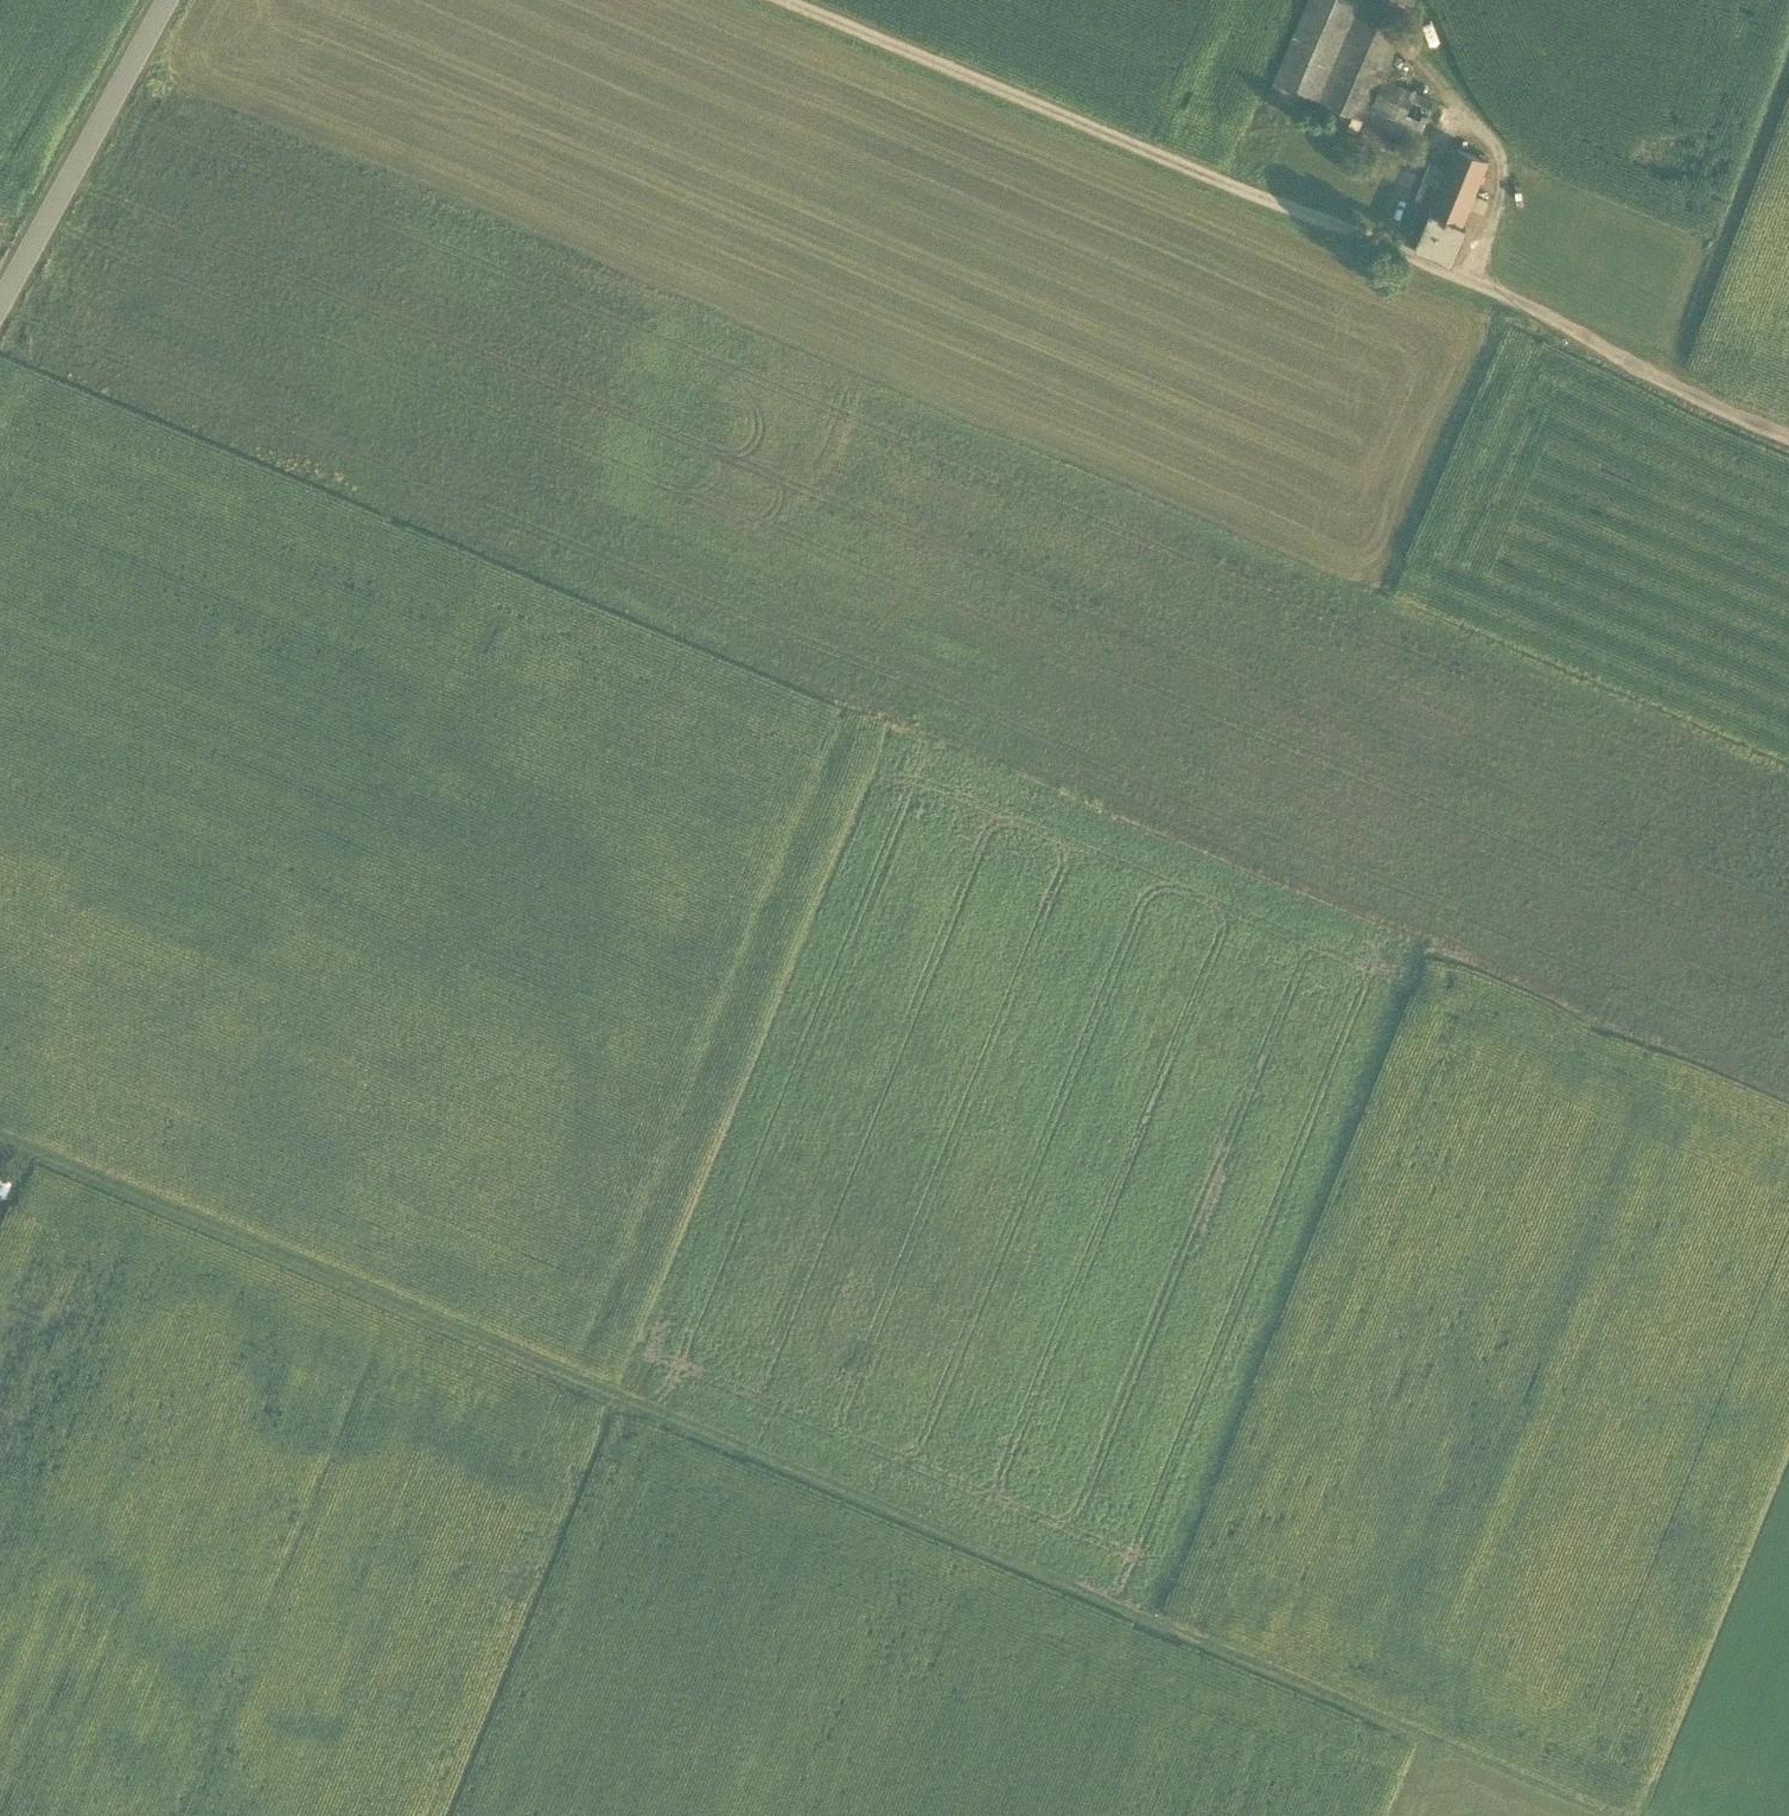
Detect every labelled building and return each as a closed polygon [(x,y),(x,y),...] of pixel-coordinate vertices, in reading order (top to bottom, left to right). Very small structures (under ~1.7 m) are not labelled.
[(1272,82),(1410,145),(1431,98),(1385,77),(1403,32),(1416,0),(1308,0),(1272,82)] [(1460,227),(1488,157),(1457,145),(1447,171),(1426,163),(1409,206),(1414,208),(1401,240),(1451,260),(1464,228),(1460,227)]
